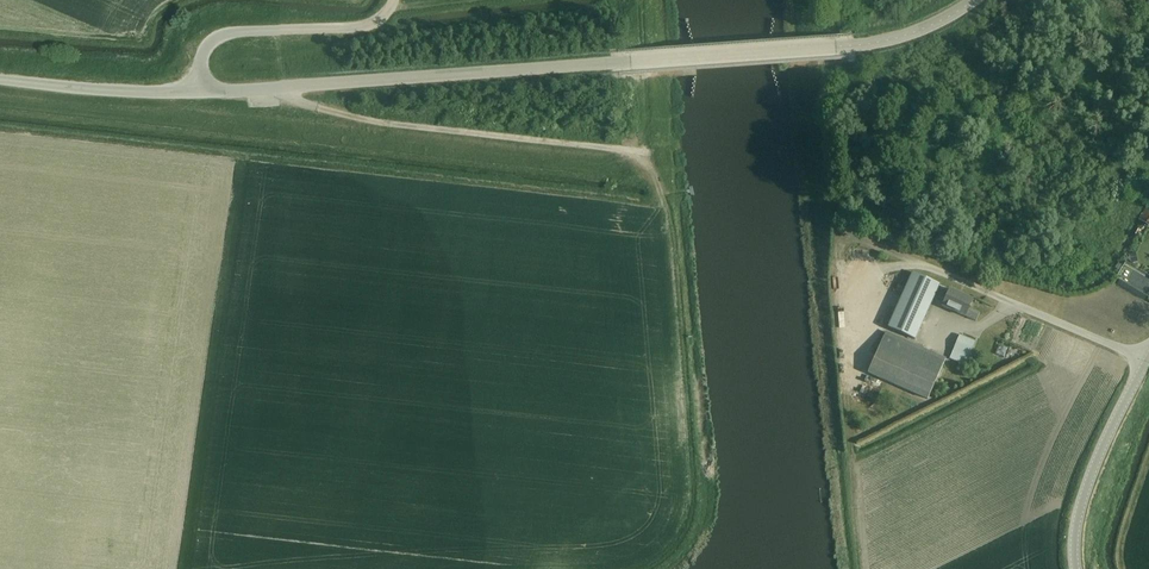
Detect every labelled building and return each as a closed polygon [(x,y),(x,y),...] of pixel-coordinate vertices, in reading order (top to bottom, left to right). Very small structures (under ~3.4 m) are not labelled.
[(1141,222),(1148,226),(1148,209),(1141,222)] [(940,285),(913,273),(888,328),(915,340),(940,285)] [(950,289),(943,306),(977,321),(981,313),(970,308),(974,300),(950,289)] [(885,332),(868,375),(929,400),(947,358),(885,332)] [(960,336),(954,351),(968,358),(975,342),(960,336)]
